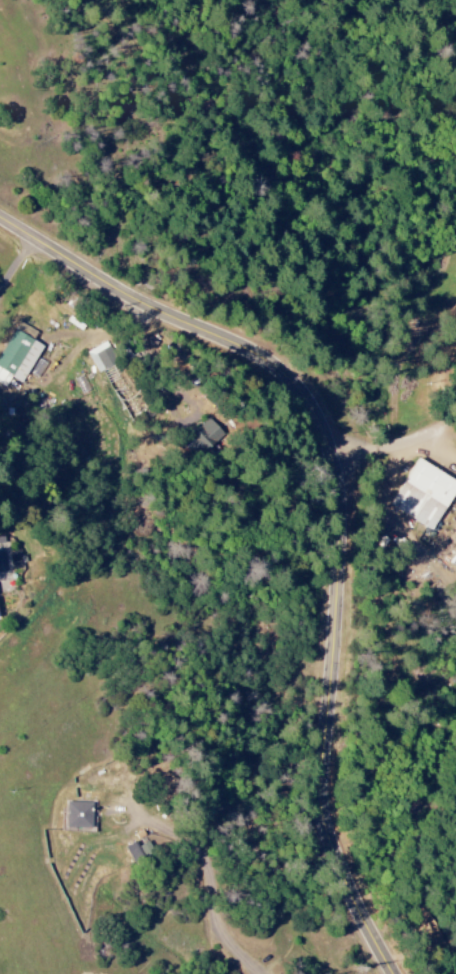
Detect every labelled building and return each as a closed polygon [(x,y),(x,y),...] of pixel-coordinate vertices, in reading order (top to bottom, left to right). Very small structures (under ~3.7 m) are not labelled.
[(13,330),(0,353),(0,385),(5,387),(10,378),(21,384),(42,346),(13,330)] [(97,373),(115,363),(104,342),(86,352),(97,373)] [(188,437),(204,454),(224,435),(208,418),(188,437)] [(418,459),(390,506),(432,531),(455,491),(455,482),(418,459)] [(91,829),(92,803),(67,802),(65,828),(91,829)] [(133,866),(154,855),(147,842),(137,848),(134,843),(124,848),(133,866)]
